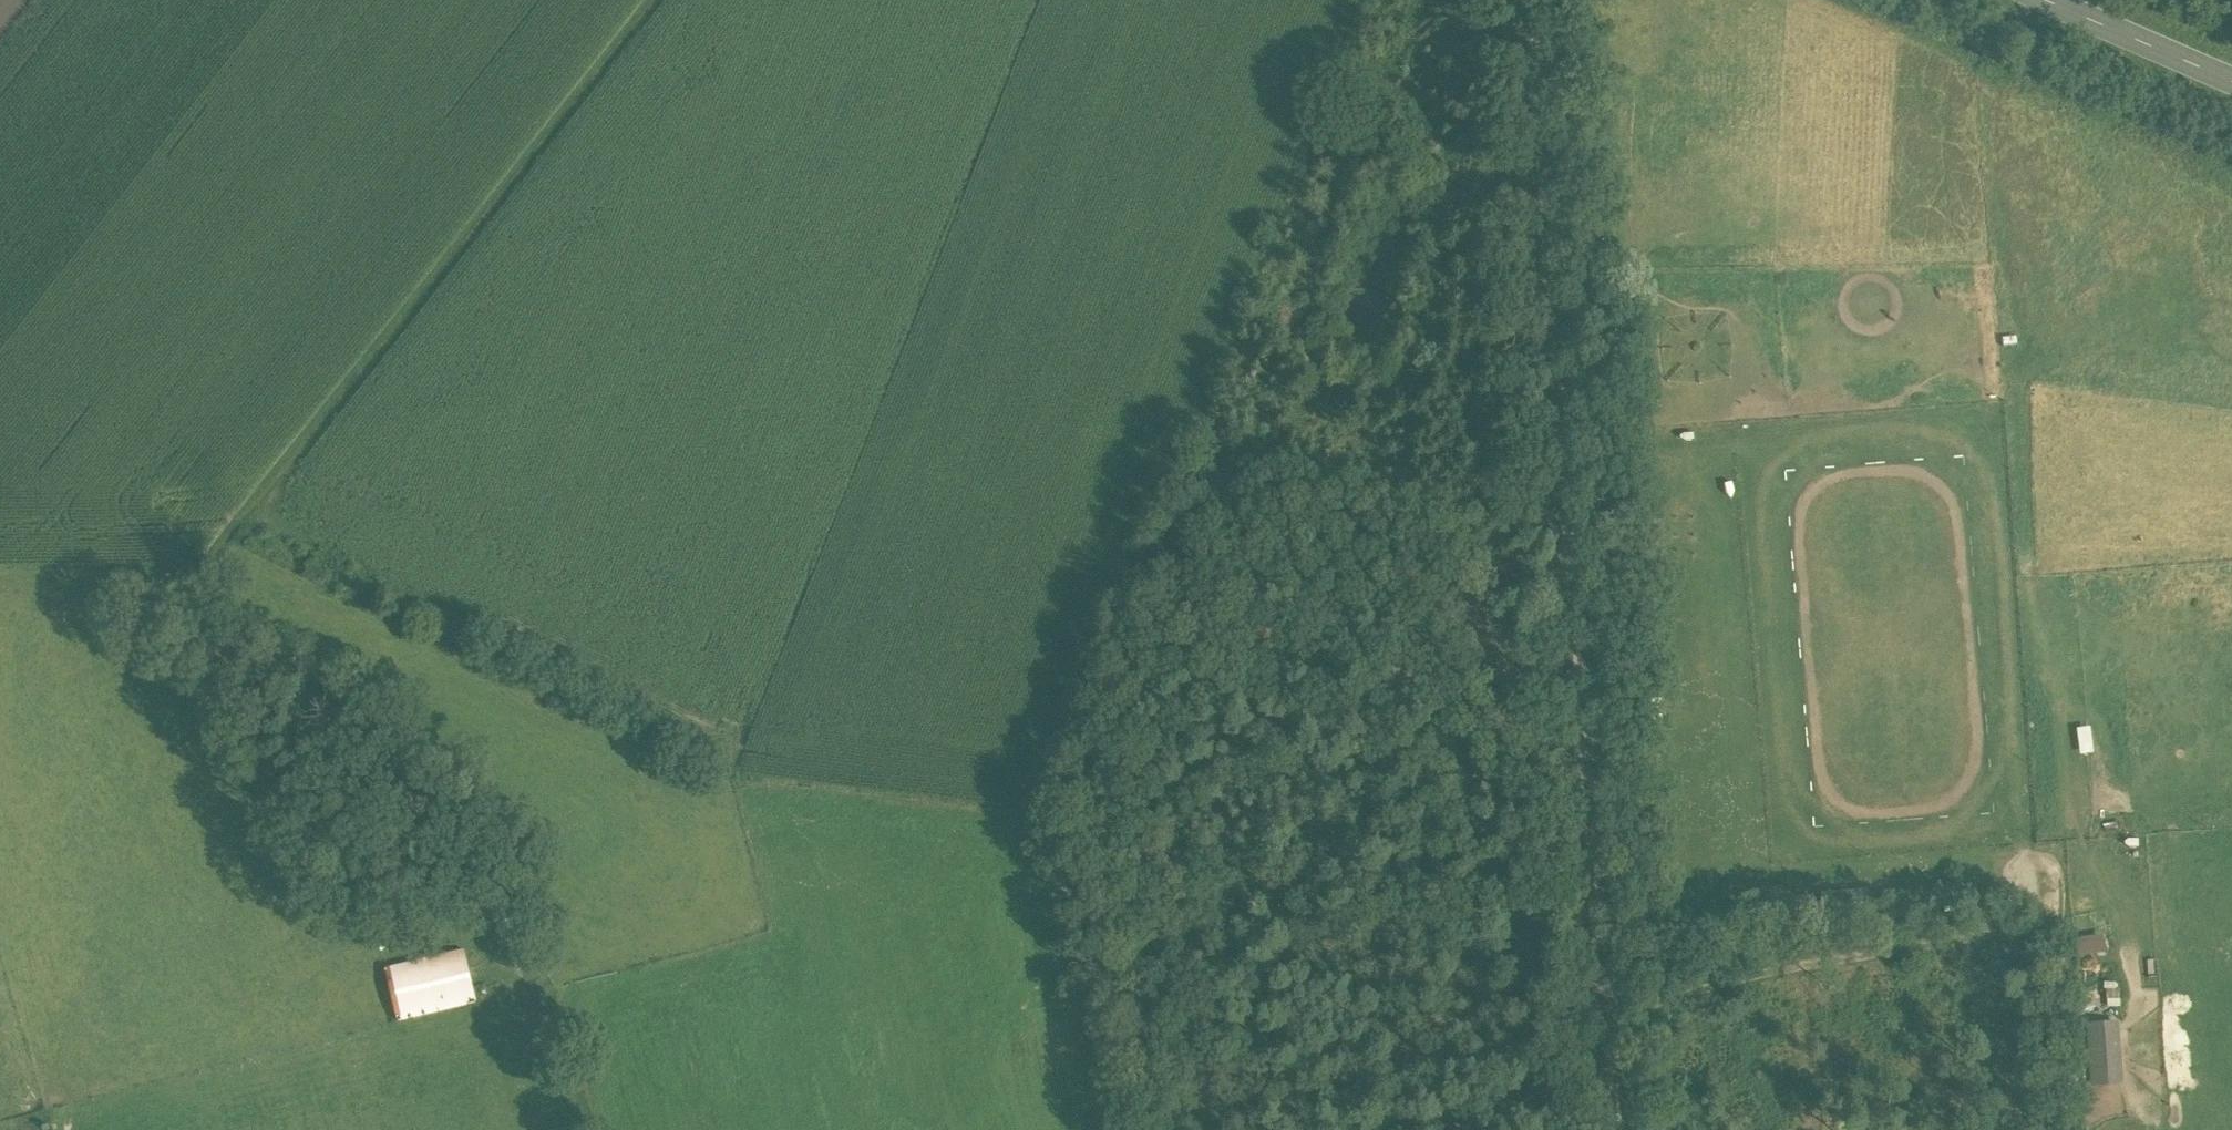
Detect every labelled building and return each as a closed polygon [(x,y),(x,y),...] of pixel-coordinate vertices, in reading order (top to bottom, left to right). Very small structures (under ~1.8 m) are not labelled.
[(467,951),(387,969),(398,1022),(479,1004),(467,951)]
